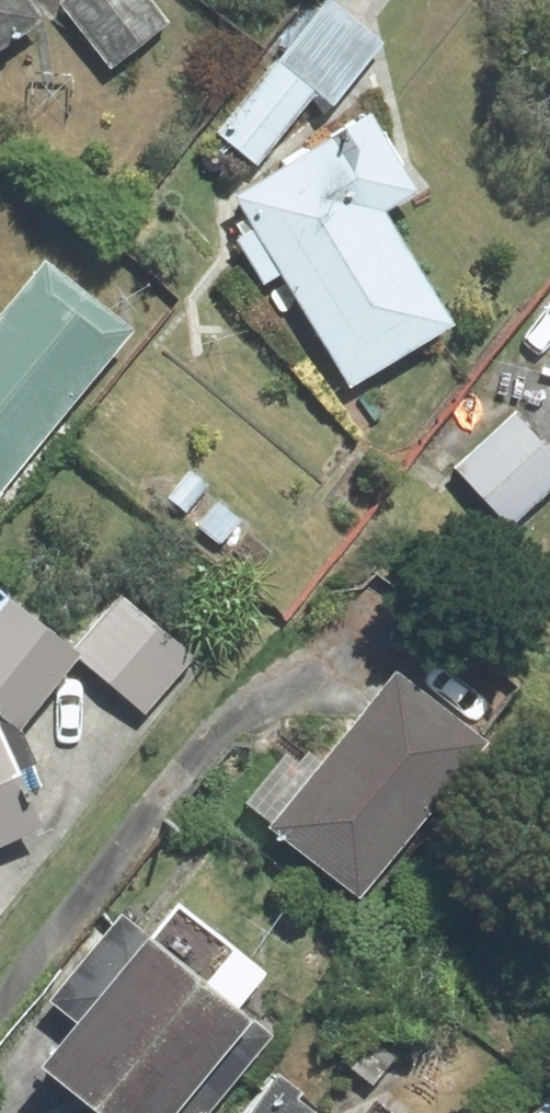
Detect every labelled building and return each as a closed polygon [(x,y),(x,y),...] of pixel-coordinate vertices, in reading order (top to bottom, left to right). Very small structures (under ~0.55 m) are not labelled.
[(28,20),(14,0),(0,0),(0,40),(28,20)] [(105,66),(158,22),(139,0),(64,0),(56,6),(105,66)] [(325,111),(376,51),(319,3),(208,134),(250,168),(309,98),(325,111)] [(404,194),(357,119),(223,202),(245,236),(230,245),(257,288),(274,278),(343,388),(440,328),(369,216),(404,194)] [(114,337),(26,270),(0,304),(0,485),(114,337)] [(508,420),(451,472),(501,526),(549,482),(549,466),(508,420)] [(113,603),(67,659),(137,716),(183,661),(113,603)] [(9,737),(69,652),(0,604),(0,731),(9,737)] [(459,752),(373,687),(309,770),(281,748),(233,811),(261,833),(258,837),(343,903),(459,752)] [(25,841),(0,779),(0,851),(25,841)] [(138,951),(102,923),(36,1009),(58,1025),(21,1073),(74,1112),(201,1112),(255,1043),(226,1020),(256,980),(167,912),(138,951)] [(525,1112),(549,1112),(549,1079),(525,1112)] [(263,1090),(246,1112),(293,1112),(263,1090)]
